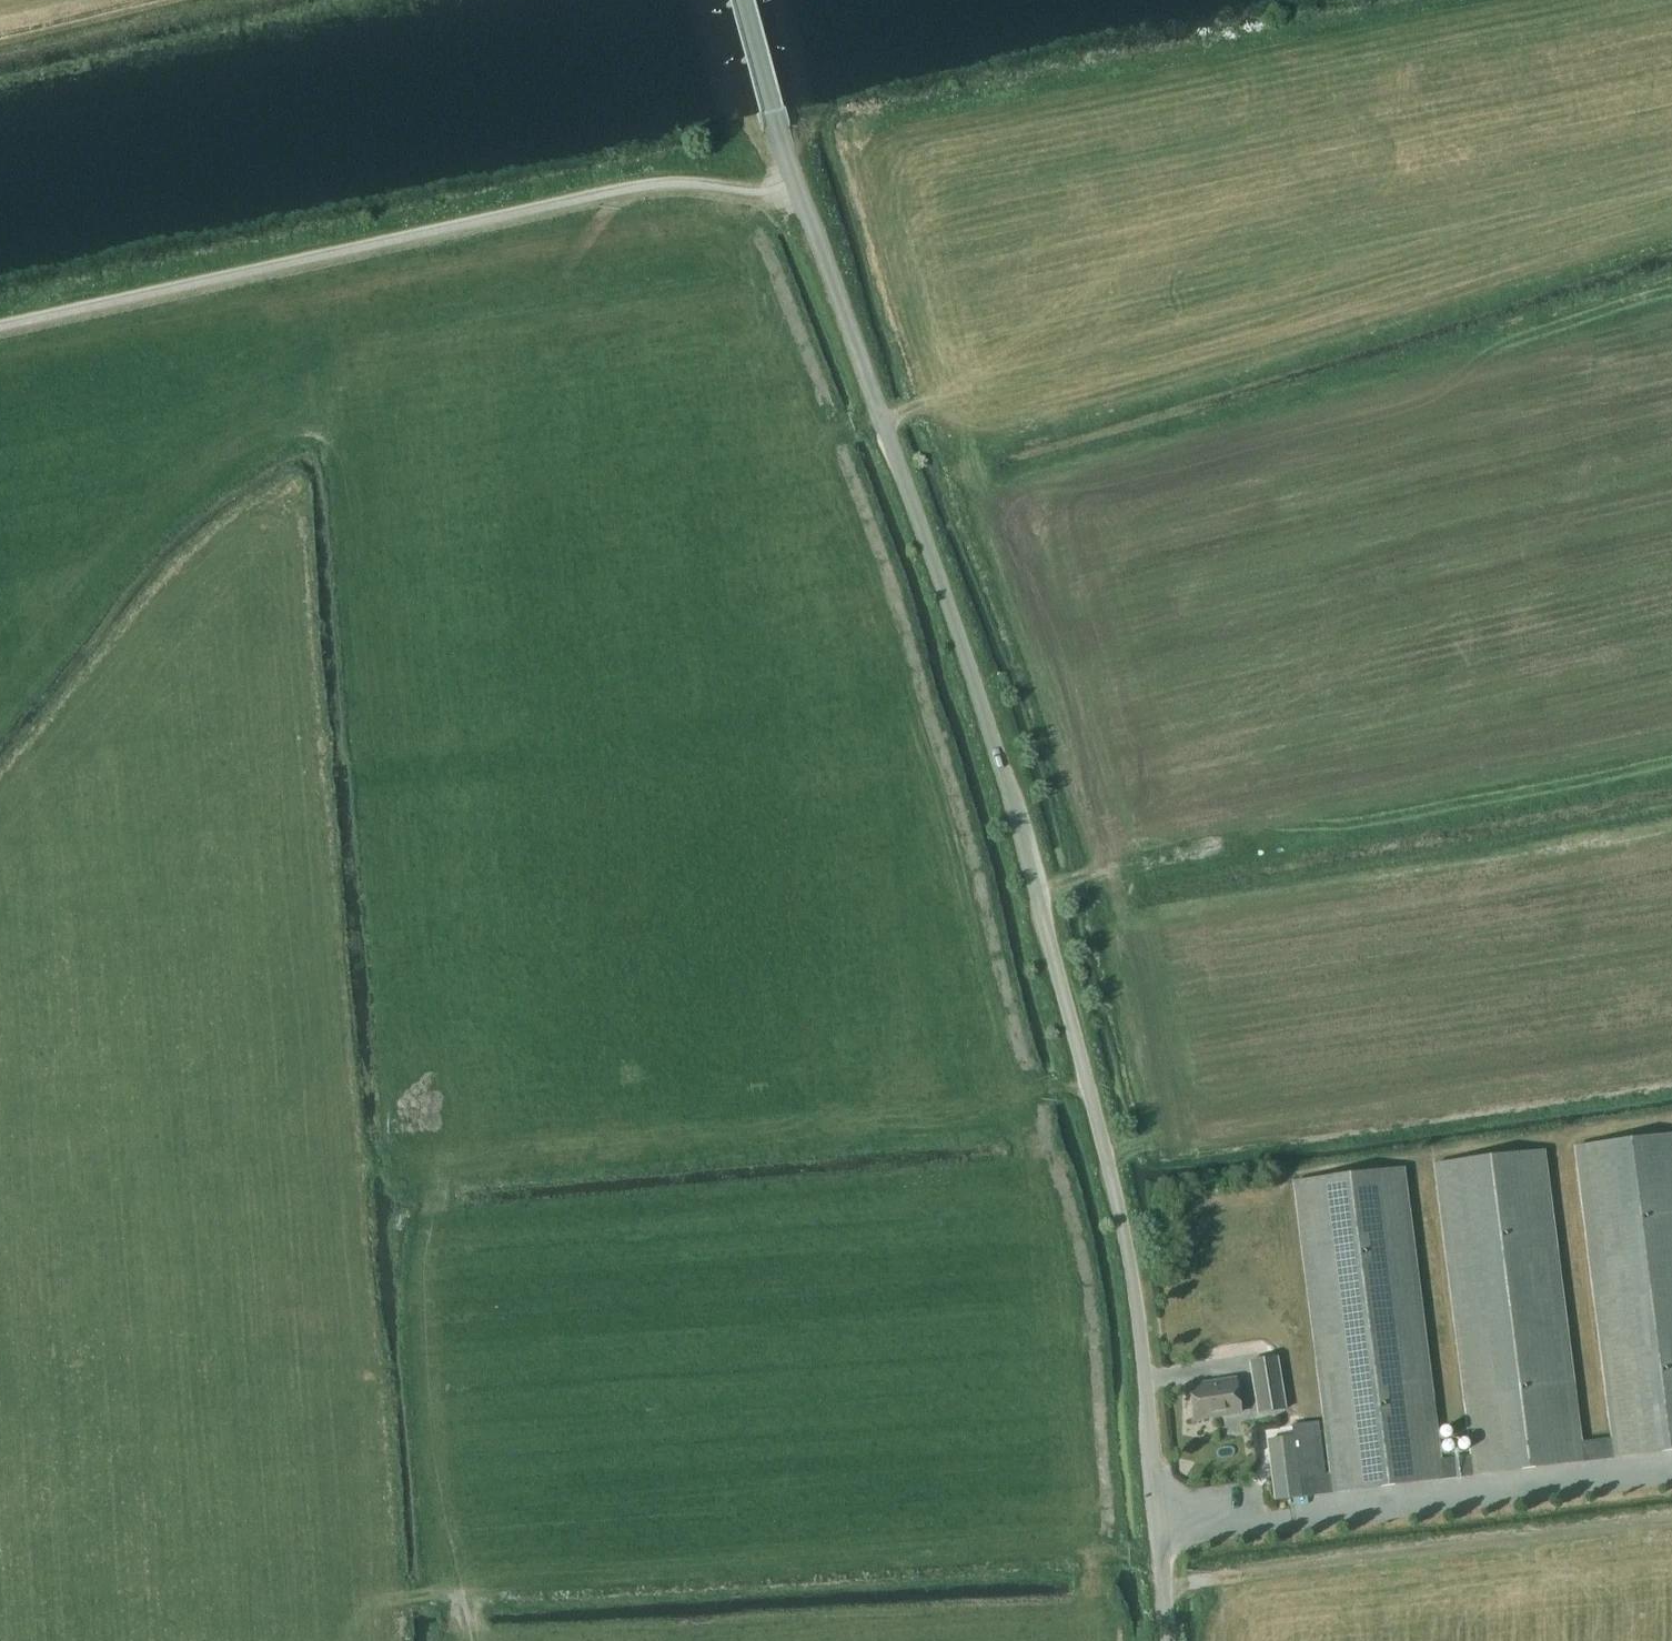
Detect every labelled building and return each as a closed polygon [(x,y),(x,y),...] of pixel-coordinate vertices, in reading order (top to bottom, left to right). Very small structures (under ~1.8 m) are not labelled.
[(1272,1465),(1276,1499),(1671,1450),(1671,1135),(1575,1147),(1611,1438),(1580,1442),(1544,1151),(1435,1164),(1471,1455),(1440,1459),(1403,1168),(1294,1182),(1330,1473),(1315,1475),(1298,1477),(1298,1475),(1293,1437),(1268,1440),(1272,1465)] [(1285,1409),(1276,1356),(1249,1361),(1257,1413),(1285,1409)] [(1189,1386),(1194,1420),(1240,1412),(1235,1379),(1189,1386)] [(1292,1425),(1293,1437),(1298,1475),(1298,1477),(1315,1475),(1326,1473),(1320,1422),(1292,1425)] [(1263,1429),(1264,1437),(1292,1433),(1290,1425),(1263,1429)]
